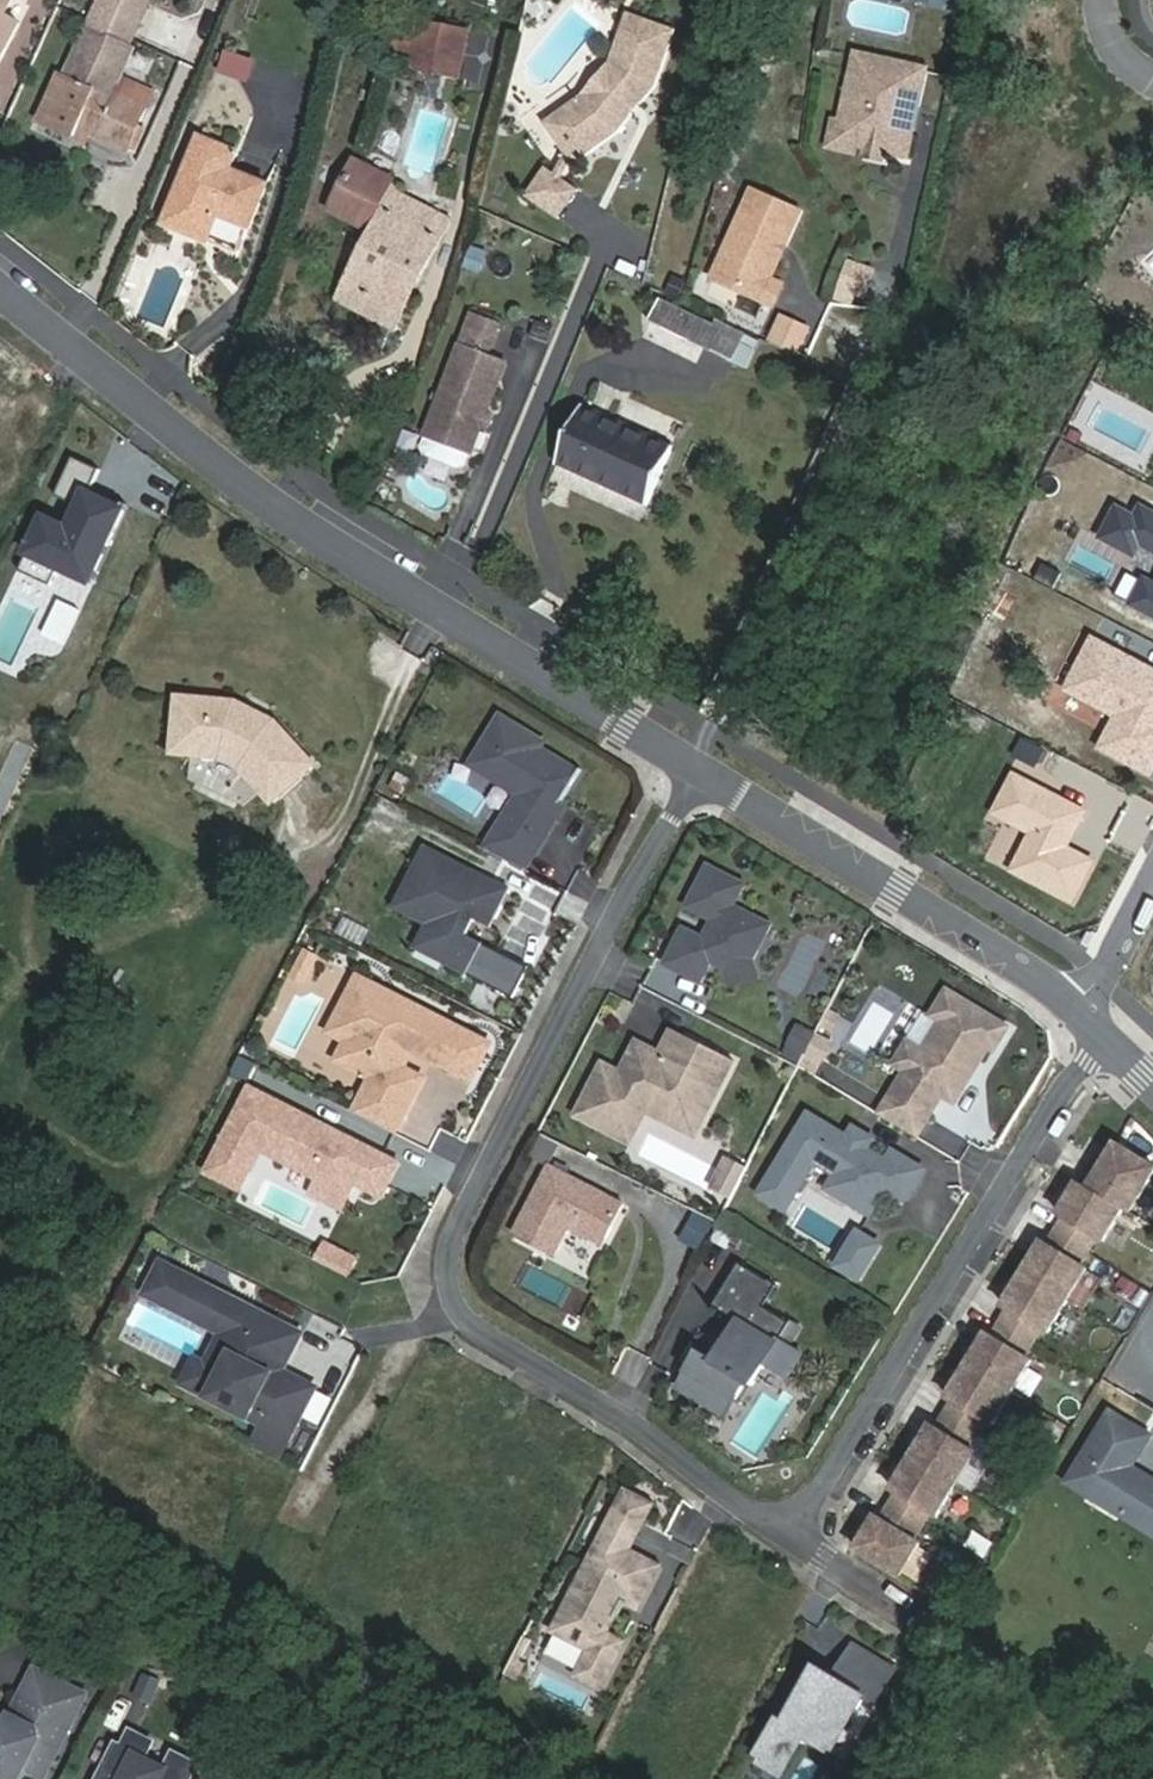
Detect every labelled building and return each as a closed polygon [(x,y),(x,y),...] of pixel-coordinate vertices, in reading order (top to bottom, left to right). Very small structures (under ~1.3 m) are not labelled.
[(18,24),(4,16),(12,0),(0,0),(0,58),(18,24)] [(130,47),(151,0),(98,0),(85,28),(130,47)] [(963,8),(964,0),(917,0),(917,4),(963,8)] [(570,160),(572,162),(616,131),(629,116),(624,112),(638,96),(642,100),(653,87),(673,31),(625,14),(608,62),(623,75),(618,85),(604,102),(596,107),(580,94),(543,121),(565,152),(570,160)] [(457,79),(466,27),(421,20),(412,71),(457,79)] [(89,130),(129,148),(138,127),(144,112),(109,97),(116,81),(130,47),(85,28),(64,78),(59,76),(40,121),(85,140),(89,130)] [(843,101),(856,127),(873,130),(889,134),(909,138),(928,48),(857,34),(843,101)] [(226,50),(218,73),(246,83),(254,60),(226,50)] [(745,64),(742,72),(760,77),(762,69),(745,64)] [(6,104),(13,74),(0,71),(0,103),(6,104)] [(144,112),(151,96),(116,81),(109,97),(144,112)] [(854,136),(856,127),(843,101),(838,100),(832,131),(854,136)] [(145,130),(138,127),(129,148),(135,151),(145,130)] [(887,142),(889,134),(873,130),(871,139),(887,142)] [(237,153),(200,138),(166,222),(207,239),(218,211),(252,225),(267,186),(231,170),(237,153)] [(553,173),(560,178),(570,160),(565,152),(553,173)] [(327,201),(342,208),(352,170),(344,166),(327,201)] [(544,166),(525,195),(534,201),(553,173),(544,166)] [(352,170),(342,208),(354,215),(349,227),(371,238),(349,283),(388,303),(406,266),(421,275),(441,235),(415,223),(424,206),(394,192),(352,170)] [(553,173),(534,201),(557,217),(577,189),(560,178),(553,173)] [(773,276),(786,249),(778,245),(781,238),(789,241),(803,211),(757,189),(717,276),(775,303),(784,281),(773,276)] [(321,213),(338,222),(340,217),(342,208),(327,201),(321,213)] [(449,219),(424,206),(415,223),(441,235),(449,219)] [(340,217),(338,222),(349,227),(354,215),(342,208),(340,217)] [(778,245),(786,249),(789,241),(781,238),(778,245)] [(479,273),(485,250),(469,246),(463,268),(479,273)] [(865,306),(875,267),(845,259),(835,298),(865,306)] [(395,327),(421,275),(406,266),(388,303),(349,283),(340,300),(395,327)] [(661,301),(653,319),(732,358),(743,335),(719,324),(717,327),(661,301)] [(473,314),(461,345),(486,355),(499,325),(473,314)] [(768,344),(800,354),(809,325),(777,315),(768,344)] [(461,345),(426,433),(422,446),(426,453),(459,467),(467,463),(472,451),(482,425),(479,421),(482,413),(487,411),(506,363),(486,355),(461,345)] [(648,503),(673,447),(582,406),(557,462),(648,503)] [(96,579),(135,501),(111,490),(109,495),(97,489),(100,484),(109,466),(82,453),(63,491),(87,503),(76,525),(52,513),(26,566),(56,581),(65,564),(96,579)] [(109,495),(111,490),(100,484),(97,489),(109,495)] [(1142,508),(1137,518),(1118,508),(1102,539),(1135,556),(1140,546),(1152,552),(1152,514),(1142,508)] [(1053,591),(1063,573),(1044,563),(1035,581),(1053,591)] [(1147,578),(1133,606),(1152,616),(1152,581),(1147,578)] [(1152,774),(1152,670),(1093,638),(1065,691),(1116,718),(1100,749),(1152,777),(1152,774)] [(177,704),(174,759),(222,761),(240,771),(272,805),(313,768),(273,726),(234,706),(177,704)] [(512,796),(485,850),(525,870),(551,818),(547,816),(571,769),(529,748),(532,742),(488,719),(475,745),(489,753),(476,777),(512,796)] [(1016,756),(1037,767),(1046,752),(1024,741),(1016,756)] [(462,770),(476,777),(489,753),(475,745),(462,770)] [(1015,774),(1006,792),(1027,803),(1016,824),(1034,834),(1014,870),(1071,902),(1094,863),(1067,847),(1060,843),(1071,825),(1078,829),(1087,813),(1015,774)] [(994,812),(1016,824),(1027,803),(1006,792),(994,812)] [(1067,847),(1078,829),(1071,825),(1060,843),(1067,847)] [(447,964),(513,998),(529,967),(467,936),(475,920),(491,928),(511,890),(425,847),(399,899),(434,916),(447,964)] [(683,927),(665,963),(701,982),(711,962),(724,968),(753,959),(771,924),(734,906),(745,884),(707,865),(686,906),(712,919),(703,937),(683,927)] [(434,916),(399,899),(394,909),(425,925),(414,948),(447,964),(434,916)] [(759,976),(753,959),(724,968),(730,985),(759,976)] [(471,1079),(489,1044),(358,977),(345,1001),(363,1010),(347,1041),(337,1060),(372,1078),(363,1097),(402,1117),(422,1078),(403,1069),(412,1050),(414,1046),(427,1052),(425,1056),(471,1079)] [(899,1105),(928,1122),(944,1097),(955,1104),(969,1081),(968,1075),(964,1073),(970,1063),(975,1065),(979,1064),(990,1047),(995,1050),(1009,1027),(947,989),(931,1015),(941,1021),(923,1050),(910,1072),(906,1070),(892,1093),(903,1100),(899,1105)] [(347,1041),(363,1010),(345,1001),(330,1032),(347,1041)] [(839,1015),(829,1010),(822,1023),(833,1028),(839,1015)] [(622,1074),(604,1064),(578,1114),(631,1141),(647,1110),(653,1097),(667,1092),(681,1100),(684,1109),(704,1119),(734,1060),(674,1029),(661,1054),(650,1059),(634,1051),(622,1074)] [(833,1042),(817,1034),(808,1051),(824,1060),(833,1042)] [(910,1072),(923,1050),(908,1041),(895,1063),(906,1070),(910,1072)] [(650,1059),(661,1054),(638,1042),(634,1051),(650,1059)] [(427,1052),(414,1046),(412,1050),(425,1056),(427,1052)] [(824,1060),(808,1051),(800,1067),(816,1076),(824,1060)] [(969,1081),(979,1064),(975,1065),(970,1063),(964,1073),(968,1075),(969,1081)] [(381,1196),(399,1163),(250,1087),(206,1173),(239,1190),(248,1173),(243,1170),(258,1141),(316,1171),(313,1176),(348,1194),(354,1183),(381,1196)] [(647,1110),(696,1135),(704,1119),(684,1109),(681,1100),(667,1092),(653,1097),(647,1110)] [(354,1113),(394,1133),(402,1117),(363,1097),(354,1113)] [(918,1138),(928,1122),(899,1105),(889,1121),(918,1138)] [(872,1142),(853,1130),(847,1140),(808,1117),(760,1197),(785,1212),(814,1164),(837,1178),(856,1189),(847,1203),(870,1217),(886,1191),(904,1203),(923,1172),(893,1154),(886,1164),(866,1152),(872,1142)] [(313,1176),(316,1171),(258,1141),(243,1170),(248,1173),(259,1149),(313,1176)] [(1130,1212),(1152,1175),(1152,1165),(1117,1143),(1108,1158),(1100,1172),(1090,1165),(1079,1181),(1123,1208),(1130,1212)] [(1090,1165),(1100,1172),(1108,1158),(1098,1151),(1090,1165)] [(714,1189),(733,1198),(749,1167),(730,1157),(714,1189)] [(550,1165),(515,1234),(556,1255),(570,1227),(603,1244),(624,1203),(550,1165)] [(341,1209),(348,1194),(313,1176),(306,1190),(341,1209)] [(847,1203),(856,1189),(837,1178),(828,1192),(847,1203)] [(1123,1208),(1079,1181),(1060,1214),(1065,1217),(1057,1231),(1088,1249),(1096,1236),(1103,1240),(1123,1208)] [(1024,1273),(1067,1299),(1086,1267),(1080,1263),(1088,1249),(1057,1231),(1049,1244),(1044,1241),(1024,1273)] [(840,1267),(860,1279),(881,1245),(861,1233),(840,1267)] [(320,1241),(311,1258),(327,1266),(336,1249),(320,1241)] [(327,1266),(343,1274),(352,1257),(336,1249),(327,1266)] [(292,1437),(317,1387),(284,1370),(303,1333),(163,1262),(147,1294),(162,1302),(166,1295),(243,1334),(211,1396),(265,1424),(292,1437)] [(700,1352),(679,1387),(728,1416),(737,1400),(748,1382),(753,1385),(767,1364),(789,1377),(803,1353),(781,1340),(792,1322),(765,1306),(778,1285),(740,1262),(714,1305),(739,1321),(715,1361),(700,1352)] [(1047,1331),(1067,1299),(1024,1273),(1004,1306),(1009,1309),(1001,1322),(1033,1341),(1041,1327),(1047,1331)] [(243,1334),(166,1295),(162,1302),(223,1333),(217,1346),(226,1351),(217,1369),(197,1358),(184,1383),(211,1396),(243,1334)] [(968,1365),(1011,1391),(1031,1359),(1024,1355),(1033,1341),(1001,1322),(993,1336),(988,1333),(968,1365)] [(627,1348),(612,1376),(656,1399),(671,1370),(627,1348)] [(992,1424),(1011,1391),(968,1365),(949,1397),(954,1401),(946,1414),(977,1432),(984,1419),(992,1424)] [(748,1382),(737,1400),(743,1403),(753,1385),(748,1382)] [(1067,1481),(1121,1514),(1126,1506),(1152,1523),(1152,1487),(1127,1471),(1149,1435),(1109,1411),(1067,1481)] [(932,1425),(913,1456),(955,1482),(975,1450),(968,1446),(977,1432),(946,1414),(937,1428),(932,1425)] [(283,1453),(292,1437),(265,1424),(257,1440),(283,1453)] [(935,1515),(955,1482),(913,1456),(893,1489),(898,1492),(890,1505),(921,1524),(929,1511),(935,1515)] [(626,1491),(615,1513),(642,1526),(653,1504),(626,1491)] [(913,1537),(921,1524),(890,1505),(882,1520),(877,1516),(858,1547),(899,1574),(920,1541),(913,1537)] [(1121,1514),(1152,1533),(1152,1523),(1126,1506),(1121,1514)] [(629,1550),(642,1526),(615,1513),(591,1560),(607,1568),(619,1545),(629,1550)] [(961,1548),(987,1558),(994,1540),(968,1530),(961,1548)] [(629,1550),(619,1545),(607,1568),(591,1560),(555,1631),(558,1632),(592,1650),(581,1671),(578,1676),(602,1688),(625,1642),(607,1633),(624,1600),(639,1607),(660,1566),(629,1550)] [(558,1632),(547,1654),(581,1671),(592,1650),(558,1632)] [(526,1636),(515,1658),(521,1661),(532,1640),(526,1636)] [(761,1756),(758,1762),(773,1772),(790,1744),(800,1742),(803,1735),(818,1744),(827,1742),(836,1726),(832,1713),(855,1707),(862,1695),(872,1701),(892,1668),(851,1643),(831,1676),(829,1674),(814,1678),(816,1688),(799,1692),(782,1721),(777,1718),(756,1753),(761,1756)] [(521,1661),(515,1658),(506,1674),(517,1679),(525,1663),(521,1661)] [(815,1666),(799,1692),(816,1688),(814,1678),(829,1674),(815,1666)] [(89,1695),(37,1668),(13,1715),(10,1720),(1,1715),(0,1713),(0,1770),(2,1771),(16,1766),(21,1757),(31,1762),(42,1740),(61,1749),(89,1695)] [(818,1744),(829,1751),(855,1707),(832,1713),(836,1726),(827,1742),(818,1744)] [(0,1708),(0,1713),(1,1715),(10,1720),(13,1715),(0,1708)] [(101,1778),(193,1778),(199,1766),(176,1754),(167,1770),(146,1759),(155,1743),(133,1732),(124,1748),(119,1760),(112,1756),(101,1778)] [(61,1749),(42,1740),(31,1762),(21,1757),(16,1766),(2,1771),(0,1770),(0,1777),(4,1778),(22,1778),(28,1768),(46,1778),(61,1749)] [(790,1744),(773,1772),(780,1775),(800,1742),(790,1744)] [(124,1748),(118,1745),(112,1756),(119,1760),(124,1748)]
